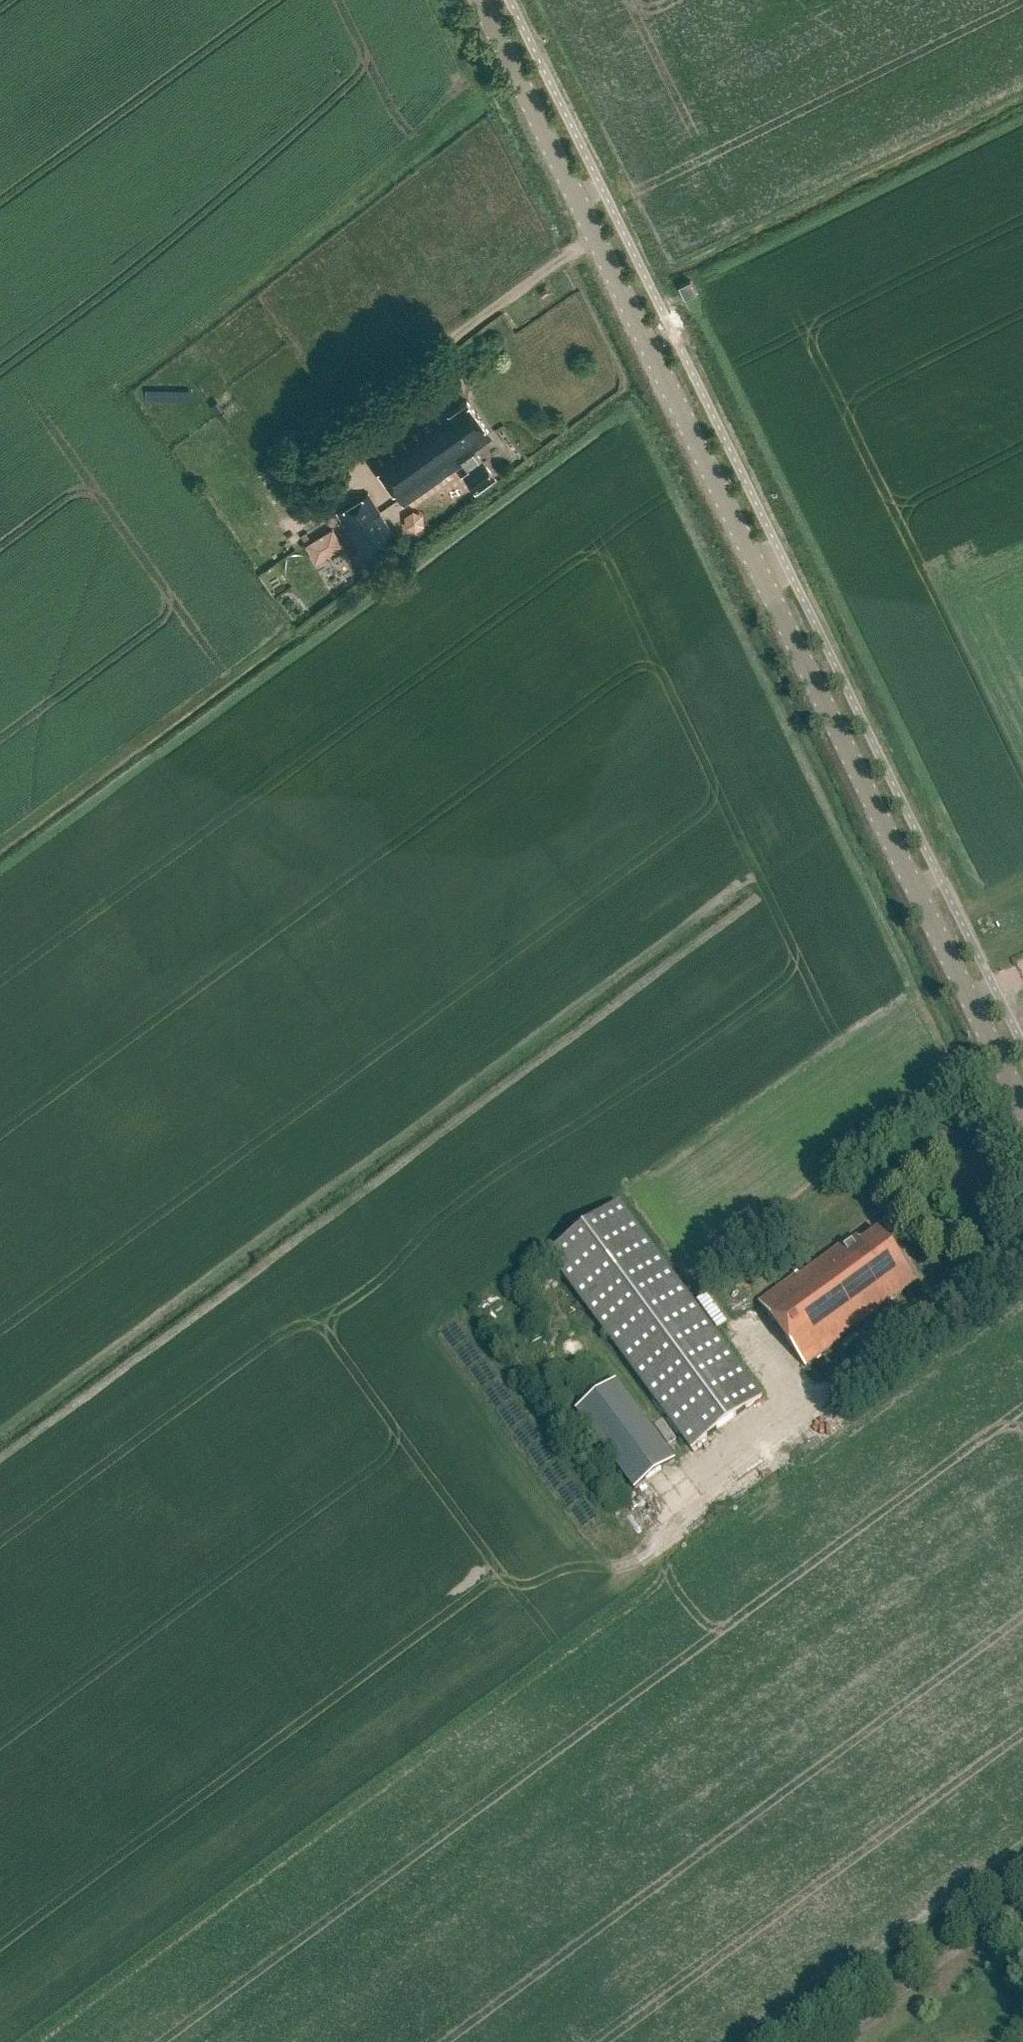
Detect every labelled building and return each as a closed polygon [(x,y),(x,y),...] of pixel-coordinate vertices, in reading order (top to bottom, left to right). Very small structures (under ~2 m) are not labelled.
[(692,280),(681,285),(687,298),(698,292),(692,280)] [(143,402),(187,400),(187,387),(142,389),(143,402)] [(437,395),(364,446),(403,504),(463,463),(468,471),(464,474),(476,492),(497,478),(476,448),(492,437),(467,400),(449,412),(437,395)] [(397,539),(370,492),(340,512),(366,557),(397,539)] [(423,525),(422,515),(413,510),(404,516),(404,527),(415,531),(423,525)] [(309,562),(338,543),(326,526),(298,545),(309,562)] [(622,1202),(549,1256),(691,1450),(764,1397),(622,1202)] [(793,1280),(758,1306),(805,1369),(842,1343),(840,1340),(917,1283),(879,1232),(856,1249),(853,1245),(846,1251),(842,1246),(794,1281),(793,1280)] [(619,1385),(579,1414),(636,1492),(675,1463),(619,1385)]
